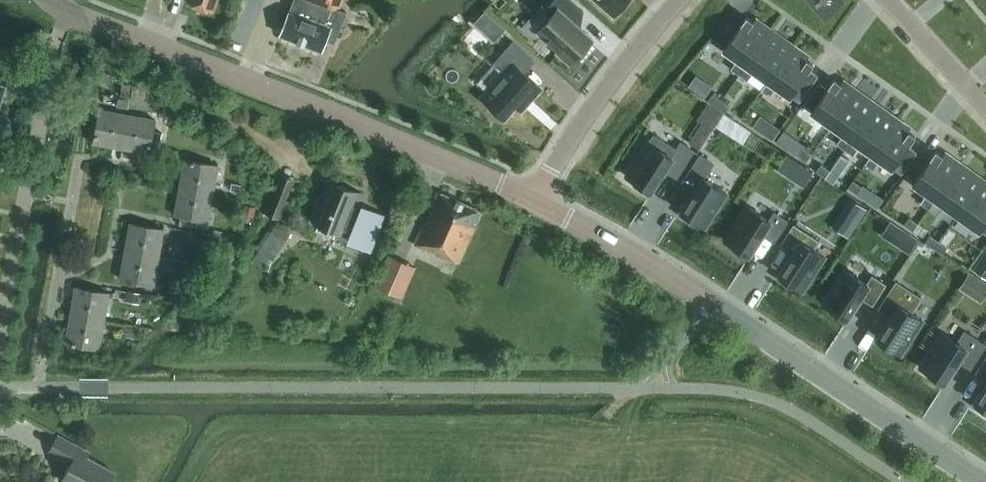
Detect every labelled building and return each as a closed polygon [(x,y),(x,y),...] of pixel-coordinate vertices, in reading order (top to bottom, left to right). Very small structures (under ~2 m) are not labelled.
[(188,1),(213,11),(217,0),(188,0),(188,1)] [(326,40),(335,43),(347,11),(339,8),(343,0),(294,0),(289,11),(280,34),(322,50),(326,40)] [(570,65),(593,39),(574,22),(584,11),(572,0),(554,0),(545,11),(551,16),(537,32),(558,50),(556,52),(570,65)] [(614,16),(628,0),(596,0),(614,16)] [(769,32),(747,16),(724,48),(738,58),(730,68),(739,74),(769,32)] [(494,18),(483,31),(495,41),(506,29),(494,18)] [(791,48),(769,32),(739,74),(747,80),(755,70),(769,80),(791,48)] [(536,62),(515,44),(496,65),(507,74),(484,99),(506,119),(517,106),(523,112),(543,90),(525,74),(536,62)] [(814,64),(791,48),(769,80),(761,90),(770,95),(777,85),(800,101),(809,88),(800,82),(814,64)] [(827,88),(819,82),(803,104),(832,124),(855,93),(834,78),(827,88)] [(712,94),(708,100),(717,106),(722,99),(714,94),(713,93),(712,94)] [(875,107),(855,93),(832,124),(852,139),(875,107)] [(117,98),(115,110),(127,112),(129,100),(117,98)] [(722,99),(717,106),(725,113),(731,105),(723,100),(722,99)] [(169,100),(166,113),(175,115),(178,102),(169,100)] [(852,139),(860,144),(853,155),(865,163),(872,153),(895,121),(875,107),(852,139)] [(122,147),(128,114),(100,109),(94,142),(122,147)] [(1,139),(5,137),(11,121),(9,117),(0,114),(0,139),(1,139)] [(156,119),(128,114),(122,147),(150,152),(150,149),(159,151),(163,132),(154,130),(156,119)] [(915,136),(895,121),(872,153),(901,173),(917,151),(908,145),(915,136)] [(702,122),(689,142),(699,148),(712,129),(702,122)] [(773,124),(765,135),(772,140),(780,129),(773,124)] [(654,133),(626,176),(636,181),(633,185),(648,194),(665,169),(677,177),(694,150),(682,142),(677,148),(654,133)] [(803,147),(797,155),(806,161),(812,154),(803,147)] [(936,150),(913,182),(927,192),(920,202),(928,208),(936,198),(958,166),(936,150)] [(695,189),(679,214),(693,224),(695,220),(705,226),(727,192),(704,177),(713,163),(701,155),(683,181),(695,189)] [(185,159),(180,187),(214,193),(219,165),(185,159)] [(802,164),(792,179),(804,186),(813,172),(802,164)] [(821,164),(816,171),(825,177),(830,170),(821,164)] [(980,182),(958,166),(936,198),(958,214),(980,182)] [(295,175),(279,170),(264,210),(281,216),(295,175)] [(346,235),(348,231),(375,242),(386,216),(365,208),(364,210),(357,207),(363,194),(326,179),(310,220),(319,224),(316,230),(334,237),(337,231),(346,235)] [(853,180),(848,188),(857,194),(862,186),(853,180)] [(980,182),(958,214),(985,233),(985,186),(980,182)] [(214,193),(180,187),(175,214),(181,216),(193,218),(209,221),(214,193)] [(459,262),(482,211),(439,192),(415,244),(446,258),(446,257),(459,262)] [(850,198),(833,226),(850,236),(867,209),(850,198)] [(746,205),(724,239),(733,245),(731,248),(746,258),(762,232),(774,240),(787,221),(775,212),(770,220),(746,205)] [(256,208),(245,206),(242,221),(253,223),(256,208)] [(181,216),(180,225),(191,227),(193,218),(181,216)] [(909,217),(904,224),(913,230),(918,223),(909,217)] [(273,260),(294,228),(279,220),(253,260),(264,267),(270,258),(273,260)] [(130,223),(126,250),(159,257),(164,229),(130,223)] [(793,252),(777,278),(791,287),(793,284),(802,290),(825,256),(814,249),(819,241),(806,232),(806,233),(794,225),(781,245),(793,252)] [(907,231),(897,245),(909,253),(918,238),(907,231)] [(930,234),(925,241),(934,248),(939,241),(930,234)] [(213,243),(203,241),(200,255),(210,257),(213,243)] [(939,241),(934,248),(942,254),(947,247),(939,241)] [(159,257),(126,250),(121,278),(154,284),(159,257)] [(973,269),(985,278),(985,250),(973,269)] [(416,267),(389,255),(376,286),(403,298),(416,267)] [(181,263),(180,273),(198,275),(199,266),(181,263)] [(844,269),(822,303),(831,309),(829,312),(844,322),(859,298),(871,306),(885,284),(872,276),(867,284),(844,269)] [(891,316),(875,342),(889,351),(891,348),(900,354),(923,320),(912,312),(921,298),(909,289),(908,290),(896,282),(879,308),(891,316)] [(71,314),(104,320),(109,292),(76,286),(71,314)] [(128,293),(126,300),(140,303),(142,295),(142,293),(128,291),(128,293)] [(99,348),(104,320),(71,314),(66,342),(99,348)] [(124,328),(122,335),(134,337),(136,327),(124,325),(124,328)] [(942,332),(920,367),(929,372),(927,376),(942,385),(958,360),(970,368),(985,345),(973,337),(973,336),(964,331),(957,342),(942,332)] [(977,372),(985,378),(985,358),(977,372)] [(973,405),(985,414),(985,385),(973,405)] [(58,435),(50,450),(72,462),(62,480),(67,481),(110,481),(116,472),(86,457),(89,452),(58,435)]
